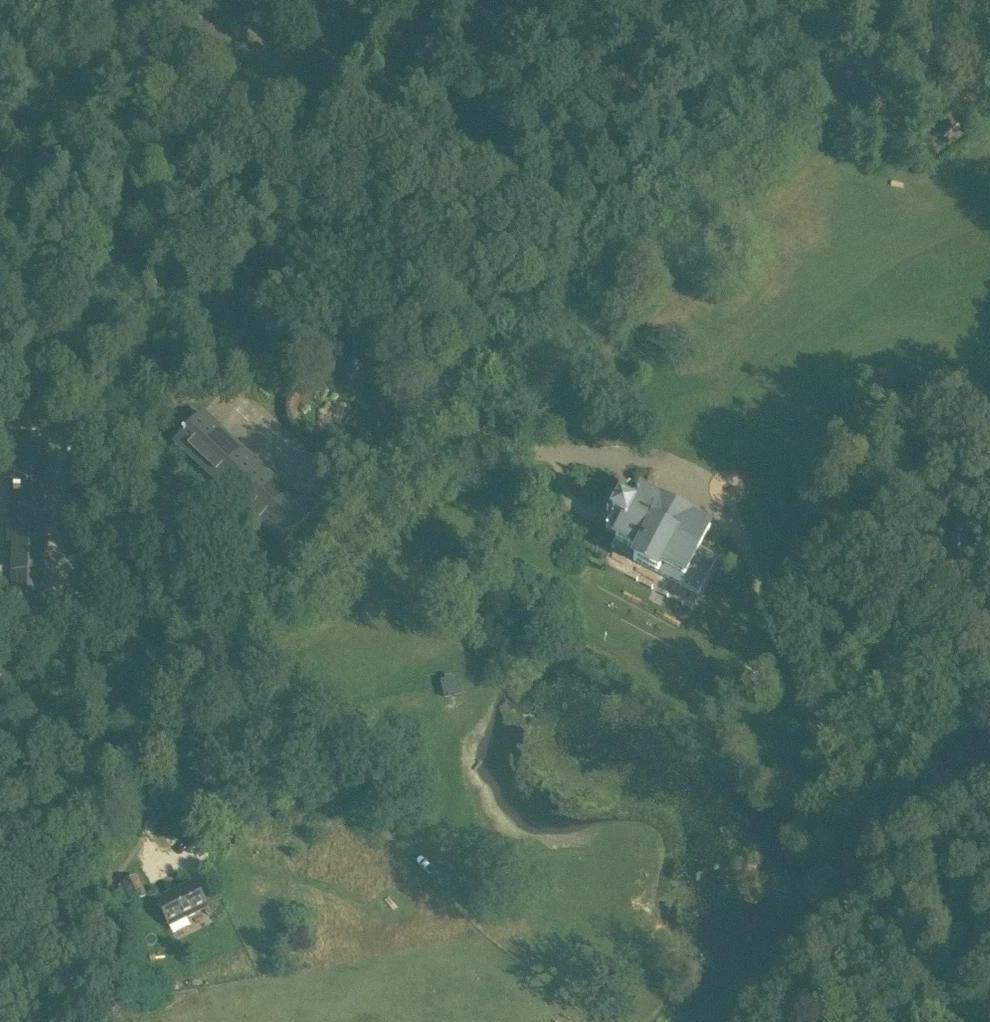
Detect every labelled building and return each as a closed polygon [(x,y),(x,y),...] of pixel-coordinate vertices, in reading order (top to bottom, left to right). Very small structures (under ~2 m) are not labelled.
[(989,10),(989,0),(978,0),(989,10)] [(353,375),(362,365),(347,351),(337,361),(353,375)] [(283,545),(311,516),(203,414),(175,444),(283,545)] [(37,443),(37,436),(28,436),(27,442),(18,442),(18,458),(15,458),(15,470),(17,470),(13,593),(41,594),(46,443),(37,443)] [(606,517),(603,522),(611,525),(607,533),(618,539),(617,541),(639,553),(634,562),(658,574),(698,596),(717,560),(699,550),(710,530),(640,493),(639,495),(628,489),(622,501),(616,498),(613,503),(606,516),(606,517)] [(137,876),(122,883),(132,904),(147,897),(137,876)] [(169,927),(206,909),(193,883),(156,901),(169,927)]
